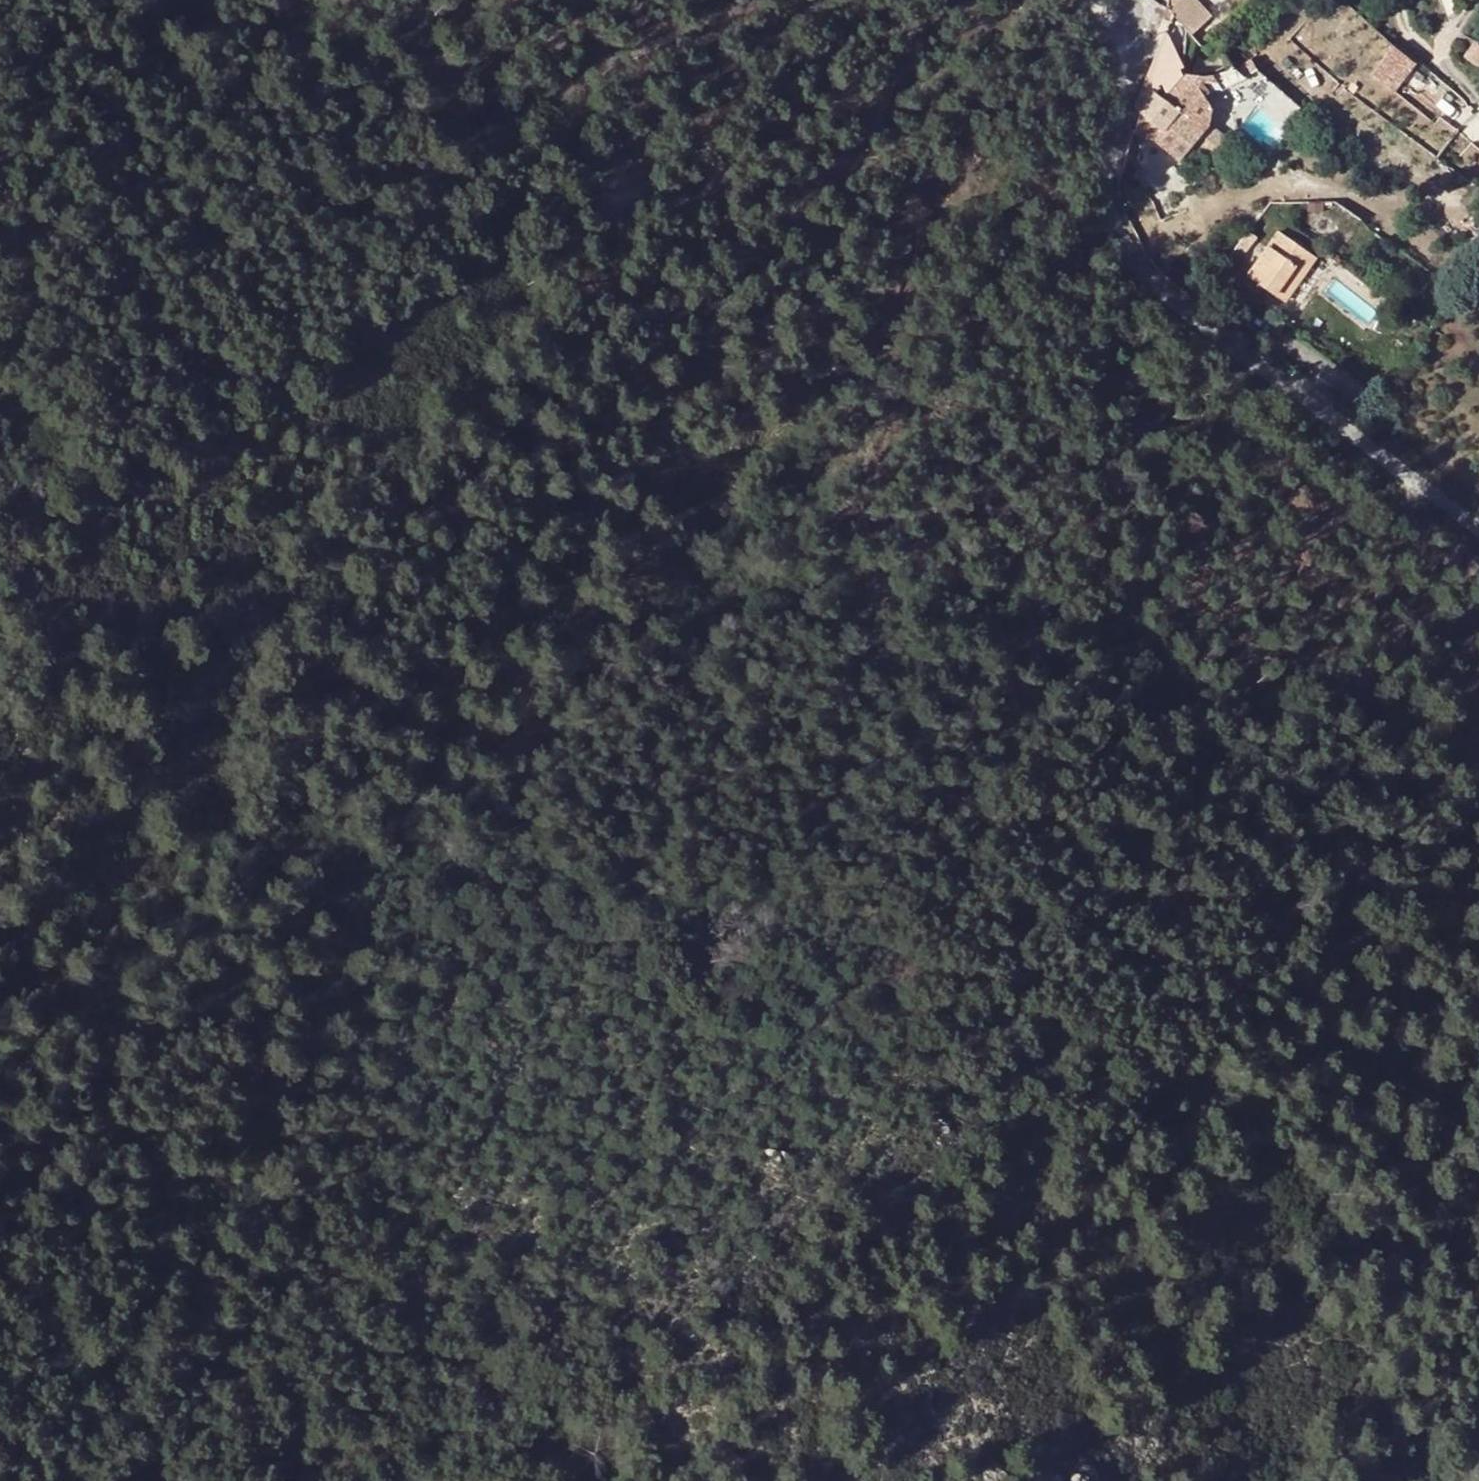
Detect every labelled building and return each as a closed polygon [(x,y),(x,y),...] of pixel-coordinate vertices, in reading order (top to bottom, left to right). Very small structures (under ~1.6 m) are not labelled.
[(1195,0),(1189,0),(1170,16),(1191,42),(1213,22),(1195,0)] [(1395,43),(1372,70),(1394,88),(1417,62),(1395,43)] [(1182,77),(1164,100),(1199,126),(1187,143),(1171,136),(1163,130),(1156,139),(1183,159),(1196,141),(1217,157),(1232,136),(1211,121),(1213,105),(1189,79),(1182,77)] [(1171,136),(1187,143),(1199,126),(1162,99),(1154,92),(1139,112),(1163,130),(1171,136)] [(1316,257),(1280,233),(1249,277),(1284,302),(1316,257)]
